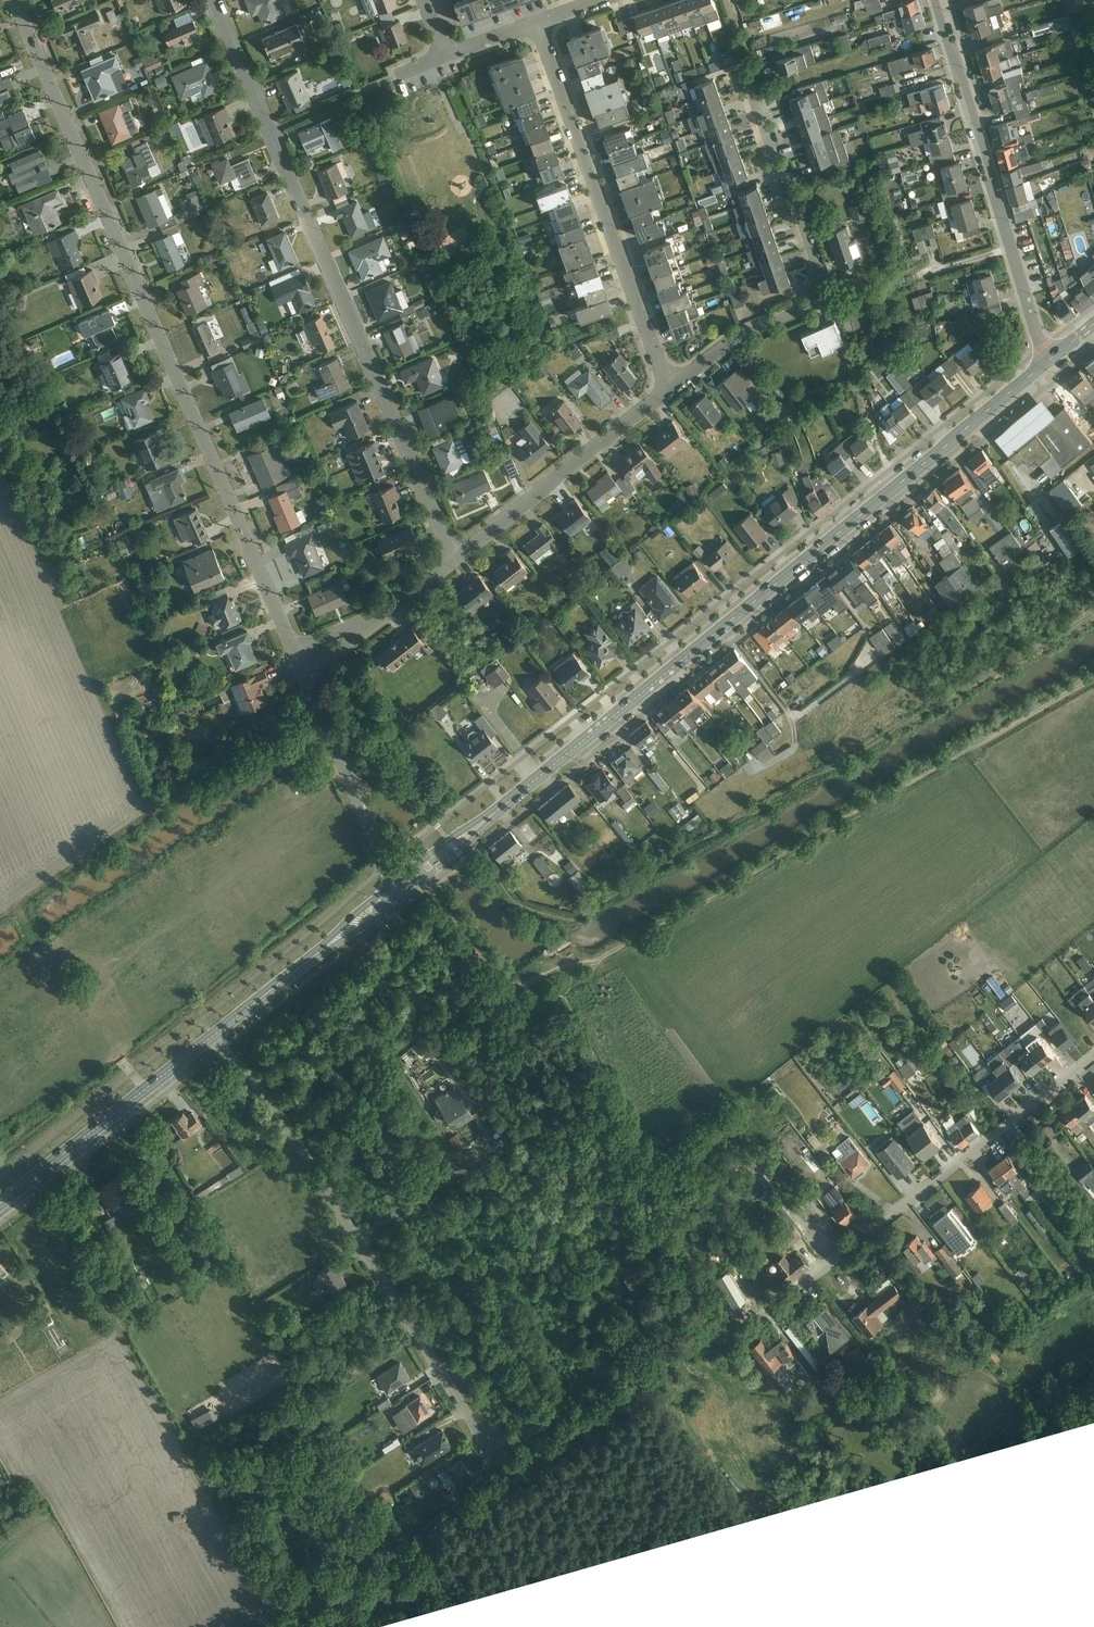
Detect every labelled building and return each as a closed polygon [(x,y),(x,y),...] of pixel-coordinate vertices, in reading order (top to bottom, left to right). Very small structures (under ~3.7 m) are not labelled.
[(84,0),(56,0),(52,2),(56,12),(84,0)] [(118,8),(124,6),(122,0),(115,0),(118,8)] [(186,5),(184,0),(155,0),(162,16),(186,5)] [(287,0),(245,0),(250,10),(256,7),(264,25),(292,13),(287,0)] [(397,9),(394,0),(362,0),(369,19),(397,9)] [(470,0),(454,6),(461,24),(477,19),(470,0)] [(492,14),(487,0),(470,0),(477,19),(492,14)] [(503,0),(487,0),(492,14),(506,8),(503,0)] [(520,3),(519,0),(503,0),(506,8),(520,3)] [(685,0),(683,0),(672,4),(682,30),(694,26),(685,0)] [(707,24),(699,0),(685,0),(694,26),(695,28),(707,24)] [(713,0),(699,0),(707,24),(720,19),(713,0)] [(866,7),(864,0),(856,0),(853,1),(855,10),(866,7)] [(895,20),(921,11),(918,0),(914,0),(898,5),(900,9),(883,14),(883,15),(875,17),(877,25),(895,20)] [(969,23),(1000,13),(1004,12),(1000,0),(994,0),(985,3),(984,3),(965,9),(969,23)] [(1067,14),(1082,9),(1079,0),(1062,0),(1067,14)] [(822,7),(820,2),(810,5),(812,10),(822,7)] [(883,11),(881,3),(866,8),(868,15),(883,11)] [(670,35),(682,30),(672,4),(660,8),(670,35)] [(670,35),(660,8),(648,13),(654,31),(657,39),(670,35)] [(113,11),(106,13),(111,25),(123,21),(121,14),(116,16),(113,11)] [(904,30),(925,24),(921,11),(895,20),(897,26),(902,25),(904,30)] [(636,38),(654,31),(648,13),(630,19),(634,31),(636,38)] [(974,37),(986,33),(988,41),(1003,37),(1000,28),(1004,27),(1000,13),(969,23),(974,37)] [(846,14),(834,18),(836,25),(848,21),(846,14)] [(102,25),(98,15),(64,30),(67,37),(73,34),(82,55),(97,48),(90,31),(102,25)] [(403,44),(407,42),(399,22),(396,23),(394,17),(380,22),(382,28),(379,30),(383,41),(387,40),(390,49),(403,44)] [(1072,26),(1069,17),(1032,28),(1034,37),(1072,26)] [(628,34),(634,31),(630,19),(623,21),(628,34)] [(628,34),(623,21),(617,24),(622,35),(627,34),(629,40),(636,38),(634,31),(628,34)] [(186,47),(201,40),(193,22),(164,35),(169,47),(183,40),(186,47)] [(852,31),(859,30),(856,22),(850,24),(852,31)] [(334,26),(339,36),(346,33),(341,23),(334,26)] [(270,58),(304,43),(297,26),(263,40),(265,45),(264,46),(266,50),(267,50),(270,58)] [(583,36),(593,60),(598,58),(610,54),(601,30),(583,36)] [(697,37),(695,31),(687,33),(689,39),(697,37)] [(878,45),(891,41),(889,34),(864,41),(861,46),(862,50),(878,45)] [(847,35),(839,37),(844,53),(853,50),(847,35)] [(579,65),(593,60),(583,36),(570,40),(579,65)] [(347,38),(339,41),(343,51),(351,48),(347,38)] [(764,38),(754,41),(757,49),(767,47),(764,38)] [(1083,38),(1076,40),(1079,49),(1086,47),(1083,38)] [(891,41),(878,45),(880,50),(892,46),(891,41)] [(978,51),(983,66),(1014,57),(1011,49),(1010,47),(1008,48),(1006,42),(978,51)] [(780,75),(816,66),(811,45),(794,50),(796,57),(776,62),(780,75)] [(772,47),(762,50),(764,55),(774,53),(772,47)] [(339,57),(335,49),(329,52),(333,60),(339,57)] [(891,75),(936,62),(933,49),(888,62),(891,75)] [(731,52),(721,54),(724,66),(734,64),(731,52)] [(1004,80),(1005,80),(1022,74),(1023,74),(1017,56),(1014,57),(983,66),(986,79),(1002,74),(1004,80)] [(122,69),(117,57),(82,72),(95,101),(105,97),(105,98),(129,88),(121,70),(122,69)] [(163,66),(159,57),(155,59),(154,57),(143,62),(147,73),(163,66)] [(495,81),(526,71),(521,58),(491,68),(495,81)] [(583,78),(602,71),(598,58),(593,60),(579,65),(583,78)] [(143,66),(140,59),(134,62),(137,69),(143,66)] [(678,61),(672,63),(675,72),(681,70),(678,61)] [(717,62),(709,65),(711,73),(720,70),(717,62)] [(203,97),(218,90),(211,73),(210,74),(206,63),(171,78),(181,100),(191,96),(193,101),(203,97)] [(704,67),(697,69),(699,75),(706,73),(704,67)] [(163,68),(155,71),(157,76),(165,73),(163,68)] [(874,74),(873,68),(863,70),(865,77),(874,74)] [(495,81),(499,95),(530,83),(526,71),(495,81)] [(583,78),(588,89),(606,83),(602,71),(583,78)] [(310,100),(298,72),(276,82),(277,82),(282,93),(283,93),(290,108),(288,109),(293,107),(296,113),(312,106),(310,100)] [(682,72),(674,75),(677,83),(685,80),(682,72)] [(989,93),(992,103),(1030,91),(1030,90),(1023,92),(1020,83),(1024,82),(1022,74),(1005,80),(1006,85),(997,88),(997,89),(990,91),(990,92),(989,93)] [(14,102),(9,91),(14,89),(9,78),(2,81),(0,76),(0,107),(14,102)] [(164,76),(154,80),(158,90),(168,85),(164,76)] [(353,84),(349,76),(340,79),(344,88),(353,84)] [(473,88),(468,76),(462,79),(466,91),(473,88)] [(654,79),(657,87),(666,84),(663,76),(654,79)] [(592,102),(623,91),(619,79),(606,83),(588,89),(592,102)] [(689,90),(693,101),(718,93),(714,80),(696,86),(694,80),(682,84),(684,91),(689,90)] [(896,111),(903,109),(947,96),(943,85),(940,86),(938,80),(925,84),(926,90),(918,92),(919,95),(907,99),(908,103),(895,107),(896,111)] [(790,100),(794,113),(824,104),(829,102),(823,82),(798,90),(800,97),(790,100)] [(511,105),(535,97),(530,83),(499,95),(503,107),(511,105)] [(901,91),(898,83),(879,89),(882,97),(901,91)] [(592,102),(597,114),(627,104),(623,91),(592,102)] [(663,91),(657,93),(659,99),(666,97),(663,91)] [(1028,108),(1021,111),(1019,103),(1026,101),(1026,100),(1032,98),(1030,91),(992,103),(995,113),(996,112),(997,113),(1003,112),(1003,113),(1014,110),(1017,120),(1030,116),(1028,108)] [(693,101),(698,115),(723,107),(718,93),(693,101)] [(396,100),(393,94),(387,97),(390,103),(396,100)] [(156,103),(150,95),(145,99),(150,107),(156,103)] [(933,113),(950,108),(947,96),(903,109),(905,114),(916,111),(917,113),(927,111),(926,109),(931,107),(933,113)] [(514,119),(515,118),(539,110),(535,97),(511,105),(513,110),(511,111),(514,119)] [(113,144),(139,133),(130,111),(134,110),(130,101),(100,114),(113,144)] [(613,128),(633,121),(627,104),(597,114),(601,126),(611,123),(613,128)] [(794,113),(799,128),(828,118),(824,104),(794,113)] [(694,134),(699,132),(728,121),(723,107),(698,115),(688,119),(694,134)] [(215,145),(233,137),(227,122),(231,120),(225,108),(203,118),(215,145)] [(521,131),(544,123),(539,110),(515,118),(519,132),(521,131)] [(671,111),(665,113),(668,120),(674,118),(671,111)] [(36,140),(29,125),(28,126),(25,120),(27,119),(23,112),(5,119),(3,114),(0,115),(0,137),(2,143),(4,145),(4,147),(6,152),(36,140)] [(774,119),(779,133),(797,127),(792,113),(774,119)] [(1005,149),(1026,144),(1034,141),(1032,134),(1020,137),(1017,127),(1029,123),(1028,122),(1040,118),(1039,113),(1030,116),(1017,120),(990,128),(995,145),(1003,142),(1005,149)] [(477,117),(479,128),(486,126),(483,115),(477,117)] [(799,128),(804,142),(833,132),(828,118),(799,128)] [(551,131),(558,129),(555,119),(549,121),(551,131)] [(333,152),(344,147),(332,120),(298,134),(306,152),(329,142),(333,152)] [(703,136),(707,145),(733,135),(728,121),(699,132),(701,137),(703,136)] [(526,144),(530,143),(549,136),(544,123),(521,131),(526,144)] [(864,123),(858,125),(860,133),(867,130),(864,123)] [(913,147),(923,143),(948,136),(945,123),(909,134),(913,147)] [(170,126),(174,136),(180,134),(177,124),(170,126)] [(904,128),(890,132),(893,141),(907,137),(904,128)] [(605,139),(610,151),(635,142),(631,130),(605,139)] [(804,142),(809,156),(844,145),(839,130),(833,132),(804,142)] [(665,145),(673,143),(669,131),(661,133),(665,145)] [(164,135),(155,139),(157,144),(166,140),(164,135)] [(711,160),(712,159),(738,150),(733,135),(707,145),(705,145),(711,160)] [(535,156),(554,150),(549,136),(530,143),(535,156)] [(946,160),(955,157),(948,136),(923,143),(927,156),(929,155),(931,164),(933,163),(946,160)] [(687,149),(683,139),(677,142),(680,151),(687,149)] [(614,163),(644,152),(640,140),(635,142),(610,151),(614,163)] [(869,141),(863,143),(866,151),(872,149),(869,141)] [(152,179),(152,178),(161,174),(157,164),(156,165),(147,143),(134,149),(136,155),(121,162),(132,187),(152,179)] [(1002,170),(1027,163),(1026,161),(1030,159),(1026,144),(1005,149),(997,152),(1002,170)] [(809,156),(813,170),(824,166),(826,173),(851,165),(844,145),(809,156)] [(488,149),(490,156),(497,154),(494,146),(488,149)] [(530,158),(534,171),(558,162),(554,150),(535,156),(530,158)] [(717,174),(719,173),(743,164),(738,150),(712,159),(717,174)] [(598,155),(601,165),(611,161),(607,151),(598,155)] [(38,165),(41,173),(47,170),(48,168),(43,158),(42,158),(41,157),(42,154),(39,152),(10,165),(13,173),(8,175),(13,185),(14,184),(19,194),(36,187),(32,176),(37,175),(34,167),(38,165)] [(184,162),(188,170),(193,168),(188,156),(183,158),(184,162)] [(328,201),(348,192),(343,179),(348,177),(342,162),(341,163),(339,156),(331,159),(333,165),(318,172),(327,194),(325,195),(328,201)] [(676,157),(671,159),(673,168),(679,166),(676,157)] [(955,157),(946,160),(948,166),(957,164),(955,157)] [(1092,166),(1088,158),(1081,162),(1085,170),(1092,166)] [(235,191),(257,181),(248,160),(231,167),(228,159),(211,166),(220,186),(231,181),(235,191)] [(938,182),(944,181),(964,175),(960,162),(957,164),(948,166),(946,160),(933,163),(938,182)] [(620,175),(632,170),(629,161),(617,166),(620,175)] [(181,173),(188,170),(184,162),(178,166),(181,173)] [(538,182),(562,174),(558,162),(534,171),(538,182)] [(1006,186),(1024,181),(1022,174),(1043,168),(1041,162),(1003,173),(1006,186)] [(719,173),(725,191),(738,187),(736,182),(748,177),(743,164),(719,173)] [(623,189),(647,180),(643,167),(632,170),(620,175),(618,175),(623,189)] [(385,168),(376,170),(379,182),(388,180),(385,168)] [(181,179),(190,176),(188,170),(181,173),(179,174),(181,179)] [(191,174),(194,183),(201,180),(198,172),(191,174)] [(957,191),(967,187),(964,175),(944,181),(948,192),(942,194),(944,201),(959,197),(957,191)] [(623,189),(628,202),(660,192),(655,177),(647,180),(623,189)] [(1014,214),(1033,209),(1039,207),(1036,201),(1035,200),(1030,181),(1024,183),(1024,181),(1006,186),(1011,204),(1014,214)] [(690,185),(693,194),(700,192),(697,183),(690,185)] [(541,209),(546,208),(571,199),(567,187),(557,190),(554,184),(535,191),(541,209)] [(713,194),(722,192),(720,184),(711,186),(713,194)] [(393,187),(382,191),(386,200),(393,198),(392,195),(396,194),(393,187)] [(762,200),(757,188),(740,193),(738,187),(725,191),(728,198),(736,196),(740,208),(762,200)] [(147,216),(151,228),(159,224),(163,231),(179,224),(200,214),(197,207),(173,217),(161,189),(137,200),(144,217),(147,216)] [(507,189),(502,191),(504,199),(510,197),(507,189)] [(195,192),(187,195),(192,207),(200,204),(199,200),(200,199),(197,191),(195,192)] [(61,201),(57,192),(22,207),(33,235),(59,224),(55,213),(53,214),(50,206),(61,201)] [(651,209),(664,204),(660,192),(628,202),(633,215),(651,209)] [(261,226),(278,219),(268,194),(251,202),(261,226)] [(714,197),(697,199),(698,207),(715,205),(714,197)] [(944,201),(949,220),(975,212),(971,200),(960,203),(959,197),(944,201)] [(550,221),(576,212),(571,199),(546,208),(550,221)] [(766,214),(762,200),(740,208),(734,210),(739,224),(766,214)] [(943,200),(937,201),(941,217),(947,216),(943,200)] [(912,209),(918,207),(916,201),(910,203),(912,209)] [(352,238),(370,230),(369,230),(376,227),(370,212),(363,215),(358,203),(333,213),(336,220),(343,217),(352,238)] [(869,217),(864,203),(850,208),(854,221),(869,217)] [(656,221),(651,209),(633,215),(637,227),(656,221)] [(706,209),(699,211),(702,219),(709,217),(706,209)] [(1033,209),(1014,214),(1016,223),(1035,217),(1033,209)] [(550,221),(555,233),(580,224),(576,212),(550,221)] [(695,222),(702,221),(698,212),(692,214),(695,222)] [(710,215),(712,220),(721,217),(719,212),(710,215)] [(965,238),(981,233),(975,212),(949,220),(952,232),(955,232),(958,243),(965,241),(965,238)] [(771,229),(766,214),(739,224),(737,224),(742,239),(747,237),(771,229)] [(656,221),(637,227),(641,240),(667,231),(664,223),(663,218),(656,221)] [(703,220),(707,233),(713,231),(709,218),(703,220)] [(397,225),(403,241),(410,238),(410,240),(415,238),(408,221),(397,225)] [(679,231),(688,228),(687,223),(678,226),(679,231)] [(169,272),(185,265),(172,236),(180,233),(179,230),(182,229),(179,224),(163,231),(166,238),(156,243),(169,272)] [(558,246),(585,237),(580,224),(555,233),(554,234),(558,246)] [(933,250),(938,249),(935,237),(932,225),(925,227),(929,239),(933,250)] [(929,239),(925,227),(919,229),(922,241),(929,239)] [(828,234),(838,263),(839,262),(842,269),(859,263),(858,260),(863,258),(857,240),(852,242),(847,228),(828,234)] [(776,243),(771,229),(747,237),(751,251),(776,243)] [(922,241),(919,229),(913,231),(920,255),(926,253),(922,241)] [(57,257),(63,270),(82,262),(74,242),(79,240),(75,232),(47,244),(53,258),(57,257)] [(273,273),(297,263),(285,233),(267,241),(275,260),(268,263),(273,273)] [(553,233),(547,234),(550,243),(556,241),(553,233)] [(521,245),(533,241),(530,234),(519,239),(521,245)] [(650,265),(675,256),(681,254),(674,236),(665,239),(667,244),(646,252),(650,265)] [(558,246),(562,257),(589,248),(585,237),(558,246)] [(1060,239),(1066,259),(1072,257),(1066,237),(1060,239)] [(391,257),(384,239),(350,253),(354,263),(357,261),(360,268),(359,269),(364,280),(383,272),(387,270),(383,261),(384,261),(384,260),(391,257)] [(719,245),(717,239),(710,241),(712,248),(719,245)] [(536,243),(522,247),(526,257),(540,253),(536,243)] [(781,258),(776,243),(751,251),(757,266),(781,258)] [(567,271),(594,261),(589,248),(562,257),(567,271)] [(650,265),(654,277),(679,268),(675,256),(650,265)] [(786,272),(781,258),(757,266),(760,275),(755,277),(757,281),(759,281),(786,272)] [(708,268),(716,265),(713,259),(706,261),(708,268)] [(1057,267),(1054,260),(1048,262),(1051,269),(1057,267)] [(567,285),(568,284),(598,274),(594,261),(567,271),(563,272),(567,285)] [(885,261),(872,265),(875,274),(888,270),(885,261)] [(729,275),(725,262),(718,264),(723,277),(729,275)] [(1081,277),(1084,285),(1093,298),(1093,266),(1081,277)] [(659,289),(679,282),(679,281),(683,280),(679,268),(654,277),(659,289)] [(1081,277),(1079,271),(1069,278),(1067,275),(1065,268),(1059,271),(1061,278),(1067,290),(1068,291),(1072,296),(1070,297),(1081,312),(1093,302),(1093,298),(1084,285),(1081,277)] [(967,282),(971,295),(995,288),(990,269),(975,273),(977,278),(972,280),(972,281),(967,282)] [(75,310),(101,299),(96,286),(98,285),(93,271),(67,282),(72,294),(69,295),(75,310)] [(790,285),(786,272),(759,281),(764,294),(790,285)] [(188,316),(207,307),(205,302),(206,301),(204,295),(202,296),(199,287),(205,285),(200,274),(183,281),(186,288),(177,292),(188,316)] [(578,294),(602,286),(598,274),(568,284),(573,296),(578,294)] [(424,278),(435,304),(443,300),(432,275),(424,278)] [(292,315),(315,306),(302,276),(271,289),(278,306),(287,303),(292,315)] [(729,277),(724,279),(727,287),(732,285),(729,277)] [(1067,322),(1077,315),(1060,293),(1054,282),(1052,277),(1047,279),(1056,308),(1067,322)] [(541,281),(535,284),(538,292),(544,290),(541,281)] [(659,289),(663,301),(683,294),(679,282),(659,289)] [(423,302),(409,307),(402,291),(396,294),(391,283),(367,293),(379,321),(399,312),(402,318),(415,312),(415,311),(425,306),(423,302)] [(578,294),(582,307),(607,298),(602,286),(578,294)] [(985,311),(1001,307),(995,288),(971,295),(970,295),(974,307),(977,306),(979,313),(985,311)] [(745,289),(731,292),(734,305),(747,302),(745,289)] [(538,295),(542,307),(553,303),(548,291),(538,295)] [(668,314),(693,305),(688,292),(683,294),(663,301),(668,314)] [(932,293),(919,296),(919,297),(912,299),(915,311),(930,306),(931,309),(936,307),(932,293)] [(866,295),(858,297),(861,305),(868,303),(866,295)] [(580,323),(611,312),(607,298),(582,307),(575,310),(580,323)] [(25,304),(12,301),(10,313),(23,315),(25,304)] [(668,314),(672,326),(695,318),(700,317),(695,304),(693,305),(668,314)] [(246,325),(252,322),(245,307),(239,310),(246,325)] [(1001,307),(985,311),(987,319),(1003,314),(1001,307)] [(427,310),(417,313),(420,320),(430,316),(427,310)] [(111,325),(115,324),(110,311),(79,325),(84,336),(91,333),(98,350),(118,341),(111,325)] [(418,318),(415,312),(402,318),(404,324),(418,318)] [(750,320),(748,313),(738,316),(741,323),(750,320)] [(1064,322),(1058,313),(1055,316),(1061,324),(1064,322)] [(300,314),(290,318),(293,322),(302,318),(300,314)] [(328,357),(335,353),(333,348),(334,347),(321,317),(313,321),(311,315),(302,319),(304,324),(302,325),(304,330),(296,334),(300,344),(308,340),(311,347),(318,344),(322,352),(325,351),(328,357)] [(850,317),(843,319),(848,333),(855,331),(850,317)] [(677,339),(695,333),(694,331),(698,329),(695,318),(672,326),(677,339)] [(205,358),(220,351),(207,323),(193,329),(205,358)] [(253,323),(247,326),(250,335),(257,331),(253,323)] [(264,323),(258,326),(262,335),(269,332),(264,323)] [(833,348),(844,343),(835,323),(803,337),(812,357),(822,352),(824,355),(834,351),(833,348)] [(396,361),(420,351),(414,336),(408,339),(402,325),(384,333),(396,361)] [(558,330),(561,335),(570,330),(567,325),(558,330)] [(603,336),(605,342),(620,337),(618,330),(603,336)] [(878,333),(882,347),(891,344),(887,331),(878,333)] [(241,343),(245,351),(262,343),(257,332),(252,334),(253,337),(241,343)] [(22,344),(26,353),(39,348),(35,338),(22,344)] [(985,365),(996,356),(984,341),(973,349),(985,365)] [(883,349),(887,364),(897,361),(892,346),(883,349)] [(459,348),(449,347),(449,355),(458,356),(459,348)] [(255,357),(263,359),(265,350),(257,348),(255,357)] [(569,354),(575,362),(582,356),(576,348),(569,354)] [(919,349),(900,354),(902,361),(921,355),(919,349)] [(985,365),(973,349),(961,358),(962,358),(959,360),(955,355),(948,360),(958,373),(967,365),(974,374),(985,365)] [(126,384),(133,382),(121,354),(98,364),(103,375),(99,377),(106,393),(112,391),(114,396),(129,390),(126,384)] [(603,368),(622,392),(636,381),(625,366),(627,365),(620,355),(603,368)] [(336,396),(350,390),(340,367),(342,366),(339,359),(318,368),(326,385),(315,390),(320,401),(335,395),(336,396)] [(424,395),(445,386),(434,359),(402,373),(406,384),(417,379),(424,395)] [(944,397),(955,389),(948,380),(958,373),(948,360),(927,376),(944,397)] [(50,364),(41,368),(45,377),(54,374),(50,364)] [(232,399),(250,391),(243,375),(239,376),(234,364),(212,373),(218,388),(221,387),(227,400),(231,398),(232,399)] [(542,365),(535,371),(542,379),(549,374),(542,365)] [(858,369),(850,372),(853,380),(861,377),(858,369)] [(600,410),(612,400),(589,370),(583,375),(579,371),(565,382),(568,387),(567,387),(578,400),(587,393),(600,410)] [(718,387),(737,412),(745,405),(751,412),(756,408),(751,401),(753,399),(745,389),(751,384),(740,370),(718,387)] [(870,372),(865,374),(873,385),(877,382),(870,372)] [(1093,390),(1079,372),(1067,382),(1080,399),(1086,394),(1087,396),(1093,390)] [(900,395),(906,391),(897,378),(892,373),(887,377),(900,395)] [(944,397),(927,376),(914,387),(903,373),(897,378),(906,391),(907,392),(917,405),(926,397),(933,406),(944,397)] [(283,377),(279,378),(281,383),(285,387),(291,380),(286,376),(284,378),(283,377)] [(470,384),(474,392),(481,389),(478,381),(470,384)] [(863,393),(861,383),(851,386),(854,396),(863,393)] [(1065,409),(1072,418),(1080,411),(1075,404),(1079,401),(1065,383),(1055,392),(1065,404),(1063,406),(1065,409)] [(275,389),(279,400),(285,398),(281,386),(275,389)] [(779,390),(775,393),(781,401),(785,397),(779,390)] [(149,401),(145,391),(121,401),(122,402),(118,403),(124,417),(123,417),(125,423),(125,424),(128,431),(153,421),(145,404),(146,402),(149,401)] [(906,427),(917,418),(910,410),(917,405),(907,392),(890,405),(906,427)] [(454,398),(453,397),(418,412),(429,438),(440,433),(441,432),(464,422),(463,420),(468,418),(464,408),(459,410),(457,405),(461,402),(459,396),(454,398)] [(706,430),(722,417),(706,396),(690,409),(706,430)] [(271,418),(264,401),(231,415),(238,432),(271,418)] [(797,414),(792,401),(782,405),(787,418),(797,414)] [(568,435),(581,425),(564,402),(550,413),(568,435)] [(348,440),(369,430),(357,403),(329,415),(335,430),(342,428),(348,440)] [(906,427),(890,405),(888,404),(875,414),(881,432),(889,426),(895,435),(906,427)] [(53,410),(56,416),(65,412),(62,406),(53,410)] [(1051,476),(1093,442),(1072,418),(1065,409),(1036,432),(1037,434),(1011,455),(1018,464),(1025,458),(1034,467),(1040,462),(1051,476)] [(486,422),(497,447),(503,444),(492,419),(486,422)] [(529,466),(551,449),(530,423),(519,431),(524,438),(517,443),(520,448),(517,451),(529,466)] [(668,460),(689,444),(672,423),(664,428),(666,431),(653,441),(668,460)] [(146,471),(166,462),(157,442),(160,441),(157,433),(134,443),(146,471)] [(757,448),(763,444),(756,433),(749,438),(757,448)] [(867,457),(876,450),(872,445),(873,445),(873,443),(872,442),(871,440),(870,439),(868,439),(868,440),(864,434),(858,439),(854,434),(842,444),(851,455),(856,452),(861,458),(865,455),(867,457)] [(262,489),(292,475),(286,462),(292,459),(287,447),(281,450),(279,444),(278,444),(276,438),(265,443),(267,449),(248,457),(262,489)] [(445,474),(471,462),(461,439),(434,450),(445,474)] [(780,446),(776,440),(767,446),(771,452),(780,446)] [(359,485),(385,475),(376,453),(379,452),(375,443),(346,456),(359,485)] [(840,478),(849,471),(847,469),(851,466),(846,460),(851,455),(842,444),(830,453),(834,458),(828,463),(832,468),(831,468),(831,470),(831,471),(832,473),(833,474),(835,475),(836,473),(840,478)] [(652,481),(661,474),(640,447),(618,465),(633,484),(646,474),(652,481)] [(770,452),(766,447),(759,453),(762,458),(770,452)] [(990,484),(998,476),(989,466),(993,463),(983,450),(965,464),(984,492),(992,487),(990,484)] [(781,451),(771,455),(775,468),(785,464),(781,451)] [(502,459),(511,480),(519,476),(510,455),(502,459)] [(717,464),(724,472),(731,466),(724,458),(717,464)] [(958,501),(975,489),(960,468),(944,481),(958,501)] [(184,482),(179,471),(149,483),(153,492),(149,493),(157,512),(170,507),(187,500),(180,484),(184,482)] [(492,489),(485,473),(452,487),(459,503),(479,500),(478,495),(492,489)] [(615,496),(621,491),(628,499),(633,495),(631,492),(624,482),(620,478),(615,481),(608,473),(597,481),(598,483),(587,491),(602,512),(610,506),(609,503),(615,497),(615,496)] [(814,487),(811,479),(809,475),(803,477),(808,488),(805,490),(807,493),(811,499),(809,500),(810,502),(809,502),(809,508),(814,520),(829,508),(814,487)] [(829,508),(837,502),(823,486),(818,476),(811,479),(814,487),(829,508)] [(1083,504),(1064,479),(1050,490),(1068,514),(1083,504)] [(624,482),(631,492),(635,489),(627,480),(624,482)] [(281,533),(300,524),(290,500),(302,495),(299,488),(296,481),(277,490),(279,496),(269,500),(279,522),(277,523),(281,533)] [(699,494),(694,483),(685,486),(691,497),(699,494)] [(384,522),(401,515),(395,501),(399,499),(394,487),(372,496),(384,522)] [(132,498),(128,488),(117,493),(121,502),(132,498)] [(778,527),(797,512),(779,489),(761,504),(763,506),(763,507),(778,527)] [(962,537),(968,533),(934,489),(924,497),(936,512),(938,510),(954,530),(956,529),(962,537)] [(690,502),(684,494),(673,503),(679,511),(690,502)] [(263,496),(253,499),(256,507),(266,504),(263,496)] [(974,498),(962,506),(973,522),(984,513),(974,498)] [(571,536),(591,520),(575,499),(567,505),(569,507),(556,517),(571,536)] [(934,522),(929,526),(913,506),(903,514),(924,540),(932,534),(937,541),(934,543),(944,557),(940,560),(949,573),(936,584),(951,606),(960,599),(969,593),(978,586),(963,565),(942,534),(934,522)] [(1083,513),(1086,521),(1093,518),(1093,515),(1092,510),(1083,513)] [(193,545),(208,538),(196,511),(173,521),(183,543),(184,542),(186,545),(192,542),(193,545)] [(752,547),(768,535),(751,513),(735,526),(752,547)] [(1084,544),(1066,518),(1050,529),(1068,555),(1084,544)] [(538,563),(561,546),(543,524),(536,529),(539,533),(524,545),(538,563)] [(900,549),(906,545),(890,524),(880,532),(902,559),(903,560),(907,557),(900,549)] [(318,544),(313,534),(318,532),(315,525),(295,534),(297,540),(286,545),(291,555),(295,553),(304,575),(324,566),(315,545),(318,544)] [(675,532),(669,525),(663,529),(669,537),(675,532)] [(406,555),(421,549),(411,527),(378,542),(385,558),(404,550),(406,555)] [(948,530),(942,534),(963,565),(966,562),(959,551),(961,550),(948,530)] [(1024,550),(1011,531),(990,546),(1003,566),(1024,550)] [(1044,534),(1042,531),(1026,543),(1019,534),(1016,537),(1024,549),(1044,534)] [(902,559),(880,532),(870,541),(882,555),(887,551),(897,564),(902,559)] [(124,540),(117,543),(122,556),(129,552),(124,540)] [(716,569),(736,553),(727,541),(707,556),(716,569)] [(880,557),(882,555),(870,541),(862,547),(884,574),(882,575),(891,588),(899,582),(880,557)] [(1035,541),(1027,548),(1032,555),(1041,548),(1035,541)] [(599,552),(609,565),(620,557),(610,544),(599,552)] [(701,561),(707,557),(704,553),(705,551),(700,545),(693,550),(701,561)] [(884,574),(862,547),(854,554),(866,568),(864,570),(883,595),(891,588),(882,575),(884,574)] [(515,584),(529,573),(510,549),(504,554),(509,561),(494,573),(506,589),(514,583),(515,584)] [(643,558),(640,550),(634,551),(636,560),(643,558)] [(195,590),(224,577),(213,551),(183,564),(195,590)] [(632,568),(623,557),(610,567),(619,578),(632,568)] [(865,581),(867,579),(850,557),(839,566),(864,599),(869,605),(878,598),(865,581)] [(690,596),(708,581),(693,562),(674,576),(690,596)] [(864,599),(839,566),(827,575),(839,589),(843,586),(857,604),(864,599)] [(472,612),(494,594),(478,574),(471,579),(473,582),(458,594),(472,612)] [(660,620),(679,604),(656,575),(639,589),(653,607),(651,609),(660,620)] [(297,576),(288,579),(290,585),(299,581),(297,576)] [(840,612),(848,606),(826,576),(805,593),(821,613),(833,603),(840,612)] [(316,615),(348,601),(340,583),(322,591),(321,590),(308,595),(316,615)] [(567,588),(556,592),(558,598),(569,595),(567,588)] [(221,628),(242,619),(239,612),(237,611),(236,608),(237,606),(234,599),(230,600),(227,592),(212,598),(215,606),(212,608),(214,613),(208,615),(213,626),(218,623),(221,628)] [(813,619),(821,613),(805,593),(790,605),(801,619),(802,620),(809,615),(813,619)] [(975,602),(969,593),(960,599),(967,609),(975,602)] [(555,597),(550,600),(556,608),(561,604),(555,597)] [(939,603),(935,606),(939,610),(949,603),(945,597),(938,602),(939,603)] [(641,633),(648,627),(642,619),(647,615),(636,601),(630,605),(632,608),(627,612),(627,611),(623,611),(619,614),(619,617),(620,618),(614,623),(629,642),(636,637),(637,638),(642,634),(641,633)] [(801,619),(790,605),(772,619),(789,639),(798,632),(793,625),(801,619)] [(935,605),(924,613),(930,621),(941,614),(939,610),(935,606),(935,605)] [(534,618),(526,624),(530,628),(538,622),(534,618)] [(950,630),(940,618),(931,624),(941,637),(950,630)] [(790,641),(789,639),(772,619),(753,634),(769,653),(775,648),(777,650),(790,641)] [(894,620),(885,627),(894,641),(904,635),(894,620)] [(584,646),(600,666),(613,656),(605,645),(611,640),(597,622),(584,633),(591,641),(584,646)] [(917,625),(908,632),(911,636),(921,629),(917,625)] [(424,655),(432,649),(421,636),(419,638),(411,627),(400,635),(402,638),(382,653),(381,651),(374,657),(382,668),(387,664),(392,671),(420,650),(424,655)] [(883,628),(871,637),(880,650),(883,648),(887,653),(896,647),(883,628)] [(251,640),(247,631),(216,644),(220,654),(228,651),(235,669),(257,659),(249,641),(251,640)] [(838,634),(828,642),(834,650),(844,642),(838,634)] [(520,639),(511,646),(517,654),(526,647),(520,639)] [(828,653),(821,645),(817,649),(823,657),(828,653)] [(806,656),(814,659),(817,651),(808,648),(806,656)] [(620,662),(624,660),(619,649),(615,651),(620,662)] [(741,680),(753,671),(735,649),(724,658),(741,680)] [(582,681),(589,674),(572,653),(552,668),(568,688),(580,678),(582,681)] [(480,669),(494,687),(509,675),(496,657),(480,669)] [(741,680),(724,658),(718,663),(733,682),(745,698),(751,693),(741,680)] [(772,664),(769,661),(760,669),(763,672),(772,664)] [(724,690),(733,682),(718,663),(708,671),(724,690)] [(230,685),(242,713),(267,703),(259,683),(268,679),(265,671),(230,685)] [(724,690),(708,671),(691,685),(702,698),(705,695),(712,703),(717,699),(717,700),(726,693),(724,690)] [(785,677),(789,682),(796,677),(792,672),(785,677)] [(540,713),(559,698),(543,677),(527,690),(537,702),(533,705),(540,713)] [(701,725),(712,715),(689,686),(688,687),(695,696),(685,705),(678,695),(677,696),(700,724),(701,725)] [(700,724),(677,696),(666,705),(689,732),(700,724)] [(447,711),(439,701),(429,709),(437,719),(447,711)] [(765,710),(773,720),(784,712),(776,701),(765,710)] [(193,702),(182,702),(182,711),(193,711),(193,702)] [(683,737),(689,732),(666,705),(657,712),(661,718),(655,723),(664,732),(669,728),(668,726),(672,723),(683,737)] [(491,751),(497,746),(491,737),(497,732),(482,714),(474,720),(481,728),(477,732),(475,730),(472,730),(468,733),(468,736),(470,738),(464,743),(472,753),(472,755),(474,759),(476,758),(478,761),(484,756),(485,757),(491,752),(491,751)] [(654,737),(656,735),(646,721),(629,734),(640,748),(645,744),(647,747),(656,740),(654,737)] [(773,721),(766,726),(774,737),(782,732),(773,721)] [(764,740),(767,743),(774,737),(766,726),(764,725),(757,731),(764,740)] [(660,741),(670,753),(675,748),(666,737),(660,741)] [(764,740),(752,749),(757,755),(768,746),(767,743),(764,740)] [(736,753),(731,746),(724,752),(729,758),(736,753)] [(774,755),(768,746),(757,755),(764,763),(774,755)] [(634,776),(646,766),(630,747),(612,762),(623,776),(621,777),(626,783),(634,777),(634,776)] [(657,753),(650,758),(655,764),(663,757),(661,754),(659,755),(657,753)] [(716,760),(725,770),(724,770),(729,777),(737,771),(723,754),(716,760)] [(647,771),(663,792),(669,787),(653,767),(647,771)] [(151,769),(144,772),(150,784),(157,781),(151,769)] [(600,800),(617,787),(615,785),(617,782),(613,778),(611,779),(603,769),(593,777),(594,778),(587,784),(600,800)] [(710,776),(715,782),(720,778),(715,771),(710,776)] [(571,807),(581,799),(569,783),(544,803),(539,807),(551,823),(564,812),(570,819),(576,814),(571,807)] [(632,796),(623,785),(616,790),(626,802),(632,796)] [(688,801),(698,793),(695,789),(685,796),(688,801)] [(661,809),(654,800),(644,808),(651,817),(661,809)] [(688,813),(680,802),(669,810),(678,821),(688,813)] [(701,819),(697,814),(685,825),(690,831),(696,825),(695,824),(701,819)] [(634,842),(621,826),(617,829),(630,845),(634,842)] [(510,855),(523,846),(510,830),(489,847),(506,868),(514,861),(510,855)] [(592,836),(584,842),(588,847),(596,841),(592,836)] [(553,870),(540,855),(533,861),(545,877),(553,870)] [(578,869),(571,860),(564,866),(571,874),(578,869)] [(587,880),(579,870),(568,878),(577,889),(587,880)] [(537,940),(537,941),(545,942),(549,948),(551,950),(561,943),(561,942),(561,941),(559,938),(564,932),(564,931),(551,940),(543,940),(537,940)] [(1084,955),(1078,960),(1087,972),(1093,968),(1084,955)] [(992,976),(986,980),(1000,998),(1006,994),(992,976)] [(1010,984),(1004,989),(1008,993),(1008,994),(1014,990),(1010,984)] [(1088,990),(1085,986),(1068,998),(1079,1011),(1084,1007),(1093,1020),(1093,998),(1088,990)] [(986,1013),(981,1017),(992,1032),(998,1028),(986,1013)] [(1043,1018),(1037,1023),(1047,1036),(1052,1032),(1064,1048),(1075,1040),(1060,1021),(1059,1022),(1051,1028),(1043,1018)] [(971,1025),(965,1030),(969,1035),(975,1030),(971,1025)] [(942,1035),(927,1046),(933,1054),(948,1043),(942,1035)] [(1021,1035),(1005,1048),(1015,1061),(1021,1057),(1033,1073),(1044,1064),(1021,1035)] [(430,1037),(417,1045),(425,1057),(437,1049),(430,1037)] [(962,1050),(970,1065),(980,1060),(971,1045),(962,1050)] [(1015,1061),(1005,1048),(988,1061),(989,1062),(1011,1090),(1022,1081),(1010,1066),(1015,1061)] [(926,1051),(915,1058),(920,1065),(931,1058),(926,1051)] [(901,1058),(896,1062),(899,1067),(899,1068),(907,1079),(915,1072),(908,1061),(905,1064),(901,1058)] [(1011,1090),(989,1062),(978,1071),(1000,1099),(1011,1090)] [(894,1070),(880,1081),(885,1087),(890,1083),(897,1091),(907,1084),(896,1070),(894,1071),(894,1070)] [(846,1081),(835,1082),(836,1092),(847,1091),(846,1081)] [(774,1085),(767,1090),(781,1105),(786,1101),(782,1095),(774,1085)] [(454,1086),(435,1098),(440,1107),(435,1110),(441,1120),(446,1116),(450,1121),(453,1119),(457,1126),(473,1116),(454,1086)] [(860,1091),(848,1101),(854,1108),(866,1099),(860,1091)] [(750,1092),(741,1099),(744,1103),(753,1095),(750,1092)] [(1073,1104),(1089,1124),(1093,1121),(1093,1106),(1086,1095),(1079,1101),(1078,1100),(1073,1104)] [(838,1102),(834,1106),(839,1113),(844,1109),(838,1102)] [(1062,1113),(1070,1123),(1078,1134),(1084,1129),(1085,1131),(1084,1132),(1093,1145),(1093,1130),(1089,1124),(1073,1104),(1062,1113)] [(967,1114),(956,1122),(970,1141),(980,1134),(970,1121),(972,1120),(981,1115),(974,1105),(966,1111),(967,1114)] [(914,1109),(897,1122),(925,1157),(932,1152),(930,1151),(934,1148),(935,1150),(941,1145),(914,1109)] [(196,1128),(201,1124),(192,1112),(187,1116),(183,1112),(172,1121),(178,1128),(177,1129),(183,1137),(189,1132),(190,1133),(196,1128)] [(970,1141),(956,1122),(949,1113),(940,1119),(947,1129),(946,1130),(951,1136),(948,1138),(957,1151),(970,1141)] [(201,1124),(196,1128),(199,1132),(205,1128),(201,1124)] [(1049,1125),(1042,1131),(1050,1141),(1057,1135),(1049,1125)] [(814,1133),(808,1138),(816,1148),(822,1143),(814,1133)] [(456,1134),(450,1138),(458,1151),(464,1146),(456,1134)] [(892,1136),(876,1149),(878,1151),(877,1152),(899,1178),(915,1165),(895,1137),(894,1138),(892,1136)] [(838,1147),(833,1152),(838,1158),(837,1158),(852,1177),(854,1176),(856,1178),(864,1171),(863,1169),(870,1163),(849,1137),(837,1146),(838,1147)] [(218,1141),(208,1148),(211,1152),(221,1145),(218,1141)] [(799,1154),(790,1161),(799,1171),(807,1164),(804,1160),(799,1154)] [(1008,1155),(999,1162),(1030,1203),(1046,1191),(1035,1177),(1029,1181),(1035,1190),(1032,1193),(1026,1185),(1025,1185),(1022,1181),(1026,1177),(1020,1169),(1019,1167),(1019,1168),(1008,1155)] [(1089,1160),(1086,1162),(1085,1161),(1077,1167),(1078,1169),(1076,1171),(1088,1187),(1093,1183),(1093,1166),(1089,1160)] [(1030,1203),(999,1162),(989,1170),(999,1183),(998,1184),(999,1185),(1004,1181),(1015,1195),(1027,1210),(1028,1208),(1031,1211),(1034,1208),(1030,1203)] [(227,1175),(195,1195),(198,1200),(245,1171),(240,1165),(227,1174),(227,1175)] [(829,1191),(834,1186),(826,1176),(821,1180),(829,1191)] [(810,1177),(805,1181),(830,1213),(833,1210),(820,1193),(822,1191),(810,1177)] [(118,1178),(98,1191),(112,1212),(124,1204),(124,1206),(132,1200),(118,1178)] [(973,1190),(966,1196),(978,1211),(994,1199),(981,1182),(972,1189),(973,1190)] [(834,1186),(829,1191),(839,1204),(834,1208),(846,1222),(856,1214),(834,1186)] [(782,1192),(774,1198),(785,1214),(793,1209),(782,1192)] [(134,1200),(127,1204),(132,1211),(138,1207),(134,1200)] [(1004,1202),(999,1206),(1016,1228),(1021,1223),(1004,1202)] [(945,1216),(935,1223),(949,1241),(943,1245),(951,1256),(957,1251),(958,1252),(972,1241),(971,1240),(975,1237),(952,1208),(944,1215),(945,1216)] [(119,1213),(106,1220),(119,1243),(120,1246),(127,1242),(120,1230),(126,1226),(119,1213)] [(1006,1232),(997,1239),(1002,1245),(1011,1238),(1006,1232)] [(904,1247),(899,1251),(918,1274),(921,1271),(923,1272),(933,1264),(929,1260),(936,1254),(925,1241),(923,1243),(917,1236),(904,1246),(904,1247)] [(128,1243),(121,1247),(128,1260),(135,1256),(128,1243)] [(943,1245),(936,1251),(944,1262),(952,1256),(951,1256),(943,1245)] [(787,1277),(790,1282),(810,1267),(800,1254),(790,1262),(785,1256),(775,1263),(787,1277)] [(963,1270),(952,1256),(944,1262),(943,1263),(954,1277),(955,1276),(958,1280),(964,1275),(961,1272),(963,1270)] [(336,1261),(317,1273),(325,1284),(327,1283),(332,1291),(346,1282),(341,1274),(343,1273),(336,1261)] [(1029,1262),(1015,1273),(1019,1279),(1021,1277),(1024,1281),(1032,1274),(1030,1271),(1034,1267),(1029,1262)] [(715,1275),(733,1306),(746,1298),(727,1268),(715,1275)] [(640,1270),(624,1278),(631,1290),(641,1285),(639,1281),(645,1278),(640,1270)] [(141,1274),(138,1276),(144,1288),(148,1285),(141,1274)] [(790,1282),(787,1277),(781,1282),(778,1280),(771,1286),(777,1293),(790,1282)] [(880,1295),(893,1285),(889,1278),(875,1289),(880,1295)] [(893,1285),(880,1295),(853,1317),(868,1336),(884,1323),(884,1322),(890,1317),(884,1309),(903,1294),(895,1284),(893,1285)] [(46,1301),(39,1305),(45,1316),(53,1312),(46,1301)] [(807,1322),(831,1352),(851,1337),(827,1306),(816,1315),(807,1322)] [(273,1321),(267,1325),(272,1334),(278,1330),(277,1327),(273,1321)] [(791,1326),(786,1330),(831,1389),(836,1385),(791,1326)] [(763,1338),(749,1348),(768,1374),(783,1363),(775,1353),(778,1351),(790,1367),(799,1359),(782,1338),(770,1347),(763,1338)] [(993,1365),(1001,1359),(988,1344),(981,1350),(993,1365)] [(858,1345),(846,1355),(858,1371),(870,1361),(858,1345)] [(399,1363),(377,1376),(387,1392),(410,1378),(399,1363)] [(420,1395),(399,1410),(411,1427),(418,1423),(417,1421),(431,1412),(420,1395)] [(380,1411),(391,1403),(388,1398),(377,1405),(380,1411)] [(1035,1405),(1034,1409),(1049,1413),(1053,1406),(1040,1402),(1039,1406),(1035,1405)] [(324,1406),(318,1409),(324,1418),(330,1415),(324,1406)] [(212,1408),(191,1419),(196,1429),(218,1418),(212,1408)] [(767,1439),(761,1427),(753,1432),(758,1443),(767,1439)] [(442,1430),(412,1449),(422,1464),(452,1445),(442,1430)] [(401,1442),(398,1437),(393,1440),(393,1441),(383,1448),(385,1452),(401,1442)] [(320,1452),(315,1440),(306,1444),(311,1456),(320,1452)] [(460,1487),(471,1479),(473,1478),(461,1460),(447,1469),(459,1488),(460,1487)] [(422,1479),(411,1486),(417,1496),(428,1488),(422,1479)] [(471,1479),(460,1487),(465,1494),(476,1487),(471,1479)] [(265,1497),(260,1486),(251,1490),(257,1502),(265,1497)] [(392,1499),(387,1487),(378,1492),(383,1503),(392,1499)] [(327,1503),(321,1491),(312,1495),(318,1507),(327,1503)] [(39,1494),(32,1501),(35,1506),(43,1501),(39,1494)] [(402,1504),(375,1521),(377,1526),(392,1515),(394,1518),(405,1509),(402,1504)] [(184,1521),(179,1510),(170,1514),(176,1526),(184,1521)] [(342,1566),(336,1556),(328,1561),(334,1571),(342,1566)]
